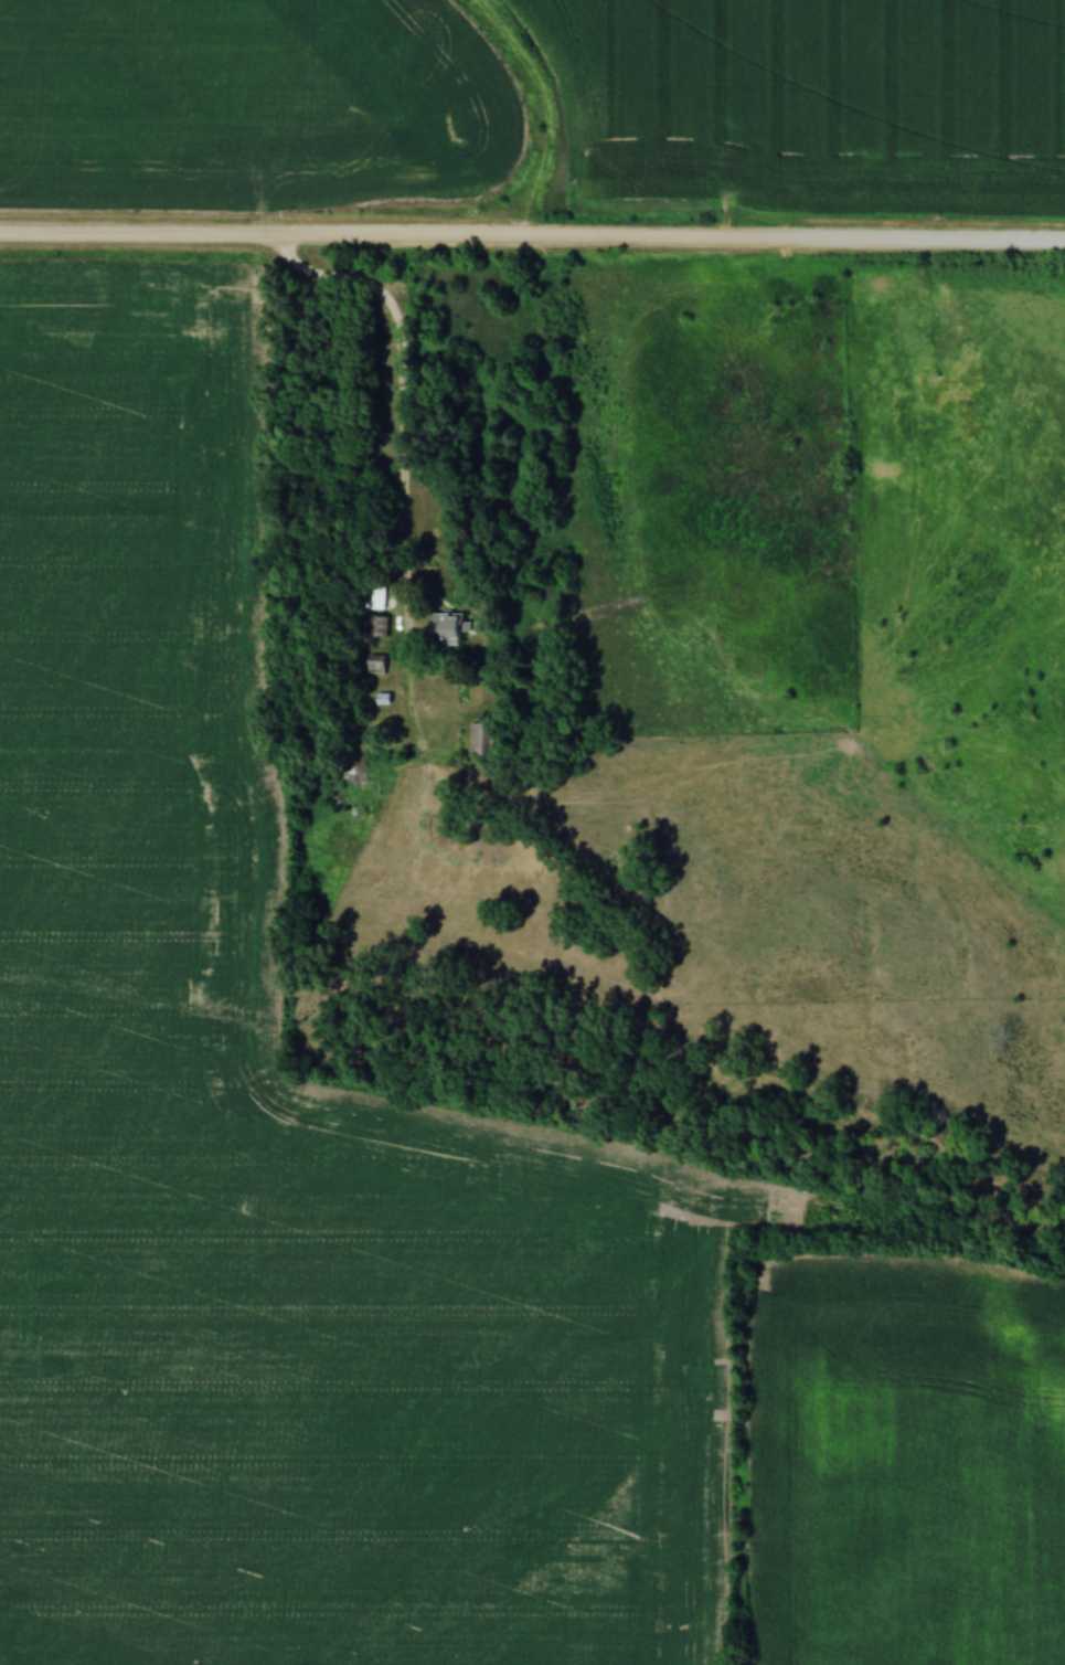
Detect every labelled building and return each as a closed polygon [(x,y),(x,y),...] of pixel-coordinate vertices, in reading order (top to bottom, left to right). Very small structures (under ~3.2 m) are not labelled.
[(367,584),(367,609),(386,609),(386,584),(367,584)] [(459,640),(459,614),(430,614),(430,640),(459,640)] [(386,674),(386,656),(368,656),(368,674),(386,674)] [(472,723),(471,750),(497,750),(497,723),(472,723)]
